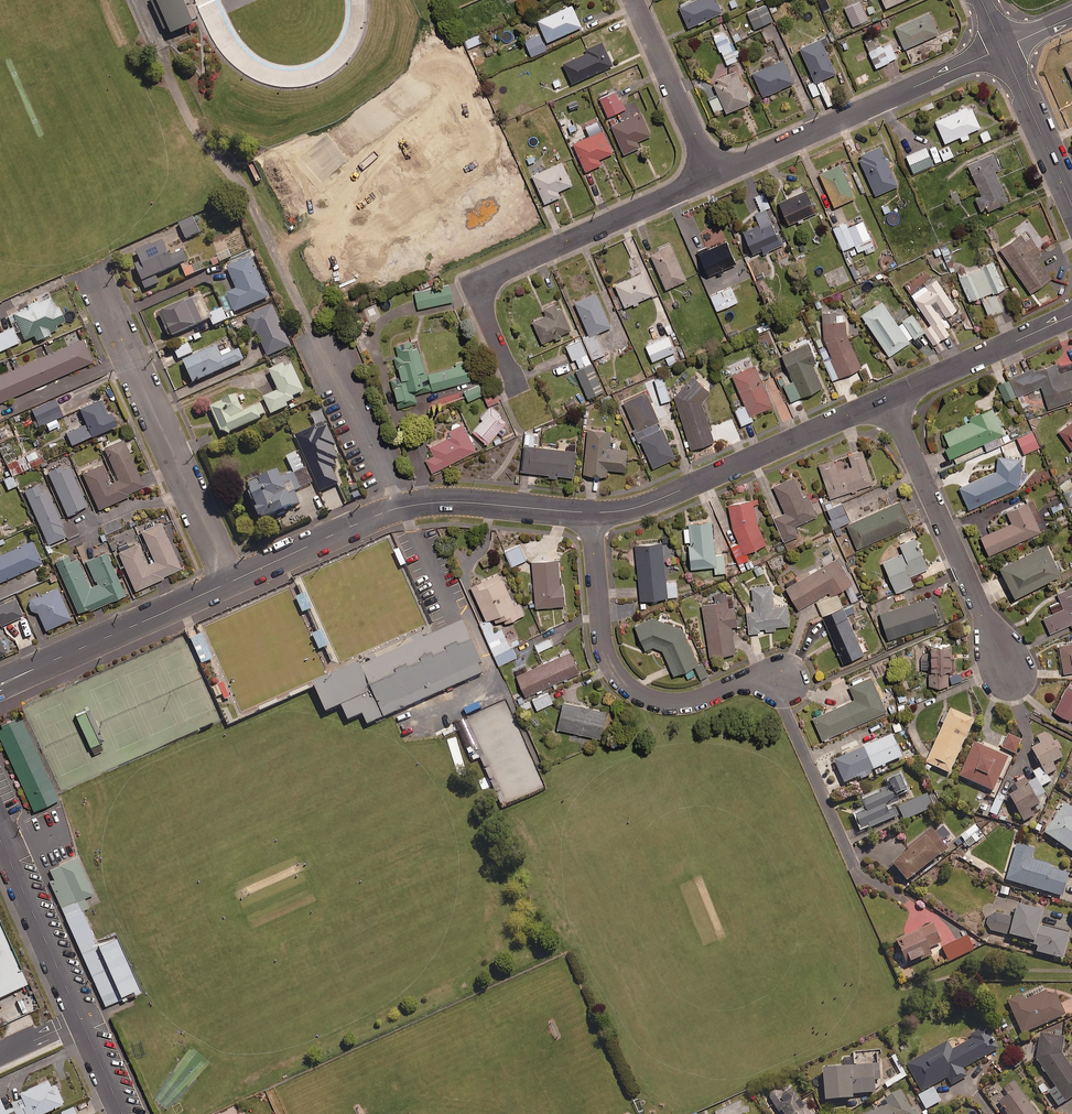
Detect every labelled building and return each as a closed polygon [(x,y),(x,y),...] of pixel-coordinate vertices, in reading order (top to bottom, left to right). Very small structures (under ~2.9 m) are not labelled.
[(183,0),(151,0),(164,31),(168,29),(171,35),(194,25),(183,0)] [(716,0),(696,0),(692,2),(691,0),(690,0),(681,4),(682,6),(679,8),(689,28),(697,24),(698,26),(708,22),(707,20),(722,13),(716,0)] [(905,0),(882,0),(886,9),(905,0)] [(778,2),(768,7),(772,14),(781,9),(778,2)] [(869,19),(861,2),(844,9),(852,27),(869,19)] [(570,3),(534,19),(544,41),(579,25),(570,3)] [(766,6),(749,14),(755,29),(773,21),(766,6)] [(746,12),(736,17),(739,23),(749,19),(746,12)] [(939,34),(929,13),(895,28),(905,49),(939,34)] [(740,55),(738,49),(733,51),(726,33),(713,38),(719,52),(721,52),(727,65),(737,61),(735,57),(740,55)] [(484,42),(481,34),(464,41),(467,49),(484,42)] [(538,34),(522,40),(529,56),(544,49),(538,34)] [(877,48),(872,37),(863,41),(876,68),(897,58),(889,43),(877,48)] [(827,43),(825,38),(800,49),(815,83),(836,74),(823,45),(827,43)] [(600,40),(582,47),(584,51),(560,62),(569,82),(610,64),(600,40)] [(794,84),(784,61),(753,74),(763,97),(794,84)] [(750,103),(749,100),(753,99),(749,90),(745,91),(738,74),(704,89),(715,113),(724,109),(726,114),(750,103)] [(559,77),(551,81),(555,89),(563,85),(559,77)] [(814,82),(807,85),(813,97),(820,94),(814,82)] [(613,91),(598,97),(605,115),(624,107),(620,98),(617,100),(613,91)] [(980,128),(971,106),(935,122),(945,144),(960,137),(962,142),(969,138),(967,134),(980,128)] [(638,111),(608,124),(621,153),(637,146),(634,140),(648,134),(638,111)] [(574,122),(565,127),(569,135),(578,130),(574,122)] [(600,128),(570,141),(582,170),(599,163),(596,158),(611,151),(600,128)] [(998,138),(985,142),(987,147),(982,148),(985,154),(1002,148),(998,138)] [(937,152),(933,144),(904,157),(912,174),(948,158),(944,149),(937,152)] [(897,186),(880,148),(859,157),(876,196),(897,186)] [(533,155),(525,158),(528,167),(536,163),(533,155)] [(976,199),(981,212),(988,209),(989,211),(1008,202),(994,172),(999,170),(992,155),(968,166),(982,196),(976,199)] [(560,160),(529,174),(542,202),(558,195),(556,190),(570,183),(560,160)] [(855,199),(841,166),(819,175),(833,208),(855,199)] [(789,225),(797,221),(798,223),(804,221),(803,218),(816,213),(806,191),(779,203),(789,225)] [(956,192),(950,195),(954,205),(961,202),(956,192)] [(770,207),(764,193),(755,197),(761,211),(770,207)] [(888,203),(880,207),(884,216),(893,212),(888,203)] [(776,234),(765,211),(755,216),(759,225),(742,233),(752,255),(761,250),(763,254),(783,245),(778,234),(776,234)] [(194,219),(180,226),(187,241),(201,235),(194,219)] [(870,239),(863,221),(848,228),(846,223),(833,229),(843,251),(870,239)] [(1024,239),(1020,233),(999,247),(1029,291),(1051,276),(1035,254),(1039,251),(1029,236),(1024,239)] [(708,276),(718,272),(719,275),(724,273),(723,270),(735,265),(726,242),(707,250),(706,247),(698,251),(708,276)] [(165,243),(139,254),(144,266),(138,268),(147,291),(160,285),(158,279),(177,271),(176,269),(190,264),(185,254),(172,259),(165,243)] [(686,281),(669,245),(657,250),(658,252),(650,256),(666,290),(686,281)] [(230,251),(218,255),(219,257),(211,260),(214,266),(233,259),(230,251)] [(253,258),(228,269),(238,291),(228,296),(236,315),(271,300),(253,258)] [(1006,289),(994,263),(959,279),(970,302),(980,298),(989,317),(1004,310),(996,293),(1006,289)] [(866,264),(857,268),(862,277),(871,272),(866,264)] [(624,308),(633,304),(634,308),(639,305),(638,302),(652,296),(642,274),(615,285),(624,308)] [(946,329),(952,325),(947,318),(957,312),(936,280),(912,295),(931,326),(924,331),(933,346),(950,335),(946,329)] [(738,303),(731,287),(710,295),(717,312),(738,303)] [(611,328),(596,294),(574,304),(590,339),(584,341),(592,360),(604,355),(595,335),(611,328)] [(51,299),(14,316),(25,342),(35,337),(37,343),(52,336),(50,331),(66,324),(59,309),(56,311),(51,299)] [(889,357),(910,343),(909,341),(913,338),(914,340),(924,333),(912,315),(898,326),(882,302),(861,316),(889,357)] [(187,304),(164,314),(170,327),(169,328),(175,340),(199,329),(187,304)] [(542,344),(555,338),(557,341),(563,339),(561,335),(571,331),(561,309),(556,311),(553,305),(543,310),(546,316),(532,322),(542,344)] [(274,307),(247,319),(254,336),(258,334),(269,359),(293,348),(274,307)] [(229,321),(223,308),(209,314),(215,327),(229,321)] [(843,322),(843,315),(836,315),(836,313),(822,314),(824,338),(833,358),(824,362),(832,381),(862,369),(847,336),(845,322),(843,322)] [(675,352),(668,337),(646,347),(652,362),(675,352)] [(397,405),(416,400),(414,391),(430,387),(426,371),(419,340),(408,343),(407,339),(394,343),(397,354),(393,355),(398,375),(390,377),(397,405)] [(83,341),(0,378),(0,405),(93,364),(83,341)] [(603,393),(581,341),(567,347),(573,361),(576,360),(580,369),(576,371),(588,399),(603,393)] [(176,349),(180,360),(194,355),(190,344),(176,349)] [(816,363),(808,344),(782,356),(793,382),(784,386),(791,402),(822,389),(812,365),(816,363)] [(219,348),(185,363),(195,386),(247,363),(242,352),(224,360),(219,348)] [(679,362),(675,355),(665,359),(668,366),(679,362)] [(1015,394),(1041,386),(1048,406),(1071,398),(1071,361),(1060,365),(1058,359),(1009,376),(1015,394)] [(469,379),(465,361),(426,371),(430,387),(431,389),(469,379)] [(285,367),(271,373),(280,393),(265,400),(273,417),(290,409),(289,406),(297,403),(295,399),(307,394),(294,366),(287,370),(285,367)] [(773,407),(755,366),(732,376),(745,407),(735,411),(742,426),(753,421),(751,417),(773,407)] [(664,376),(654,379),(661,404),(671,401),(664,376)] [(1015,394),(1009,376),(997,380),(1003,398),(1015,394)] [(710,394),(693,378),(675,396),(692,450),(714,443),(701,403),(710,394)] [(478,382),(463,389),(467,399),(483,392),(478,382)] [(495,390),(483,395),(487,404),(499,399),(495,390)] [(639,445),(642,443),(653,468),(675,459),(646,393),(625,403),(637,430),(633,432),(639,445)] [(1028,404),(1031,403),(1027,395),(1024,396),(1024,394),(1017,397),(1023,410),(1029,408),(1028,404)] [(574,396),(564,401),(568,409),(578,405),(574,396)] [(239,398),(226,404),(227,407),(216,412),(225,432),(223,435),(232,438),(233,435),(264,422),(258,410),(246,415),(239,398)] [(58,400),(33,410),(40,427),(65,416),(58,400)] [(103,400),(82,409),(94,437),(120,426),(114,413),(110,415),(103,400)] [(499,411),(490,403),(479,415),(481,417),(471,429),(486,442),(505,420),(497,414),(499,411)] [(1003,432),(999,423),(1002,421),(998,411),(994,413),(991,405),(963,418),(965,421),(942,431),(948,442),(943,444),(949,456),(982,441),(986,448),(999,442),(996,435),(1003,432)] [(327,422),(322,411),(312,415),(318,427),(327,422)] [(1058,429),(1071,447),(1071,446),(1071,418),(1058,429)] [(464,426),(428,444),(433,453),(424,457),(431,471),(475,449),(464,426)] [(318,429),(298,438),(322,494),(340,486),(334,471),(338,469),(336,463),(341,461),(335,449),(338,448),(329,428),(319,433),(318,429)] [(1039,444),(1031,429),(1016,437),(1024,452),(1039,444)] [(611,433),(587,432),(585,476),(607,478),(607,471),(626,472),(627,451),(610,450),(611,433)] [(536,435),(526,434),(522,472),(550,475),(550,479),(558,480),(559,476),(573,478),(576,452),(534,448),(536,435)] [(125,440),(106,449),(121,481),(109,486),(107,482),(111,480),(104,465),(84,474),(101,510),(132,496),(131,494),(147,487),(125,440)] [(39,457),(36,451),(25,456),(31,468),(45,462),(42,456),(39,457)] [(872,482),(862,451),(848,456),(851,465),(836,470),(833,461),(819,466),(829,496),(872,482)] [(1020,456),(998,455),(995,469),(958,485),(967,505),(1018,484),(1020,456)] [(22,472),(17,461),(8,465),(13,476),(22,472)] [(64,466),(50,472),(69,515),(89,506),(72,468),(66,471),(64,466)] [(802,496),(793,474),(773,483),(785,511),(773,516),(783,539),(797,533),(793,524),(816,514),(807,494),(802,496)] [(17,486),(13,476),(4,480),(9,490),(17,486)] [(283,477),(253,490),(257,498),(254,499),(258,508),(260,507),(263,514),(260,515),(264,524),(266,523),(267,526),(298,512),(283,477)] [(40,485),(27,491),(50,545),(68,537),(64,528),(66,527),(50,492),(44,494),(40,485)] [(360,489),(351,493),(355,501),(364,497),(360,489)] [(1061,492),(1047,497),(1052,511),(1066,506),(1061,492)] [(728,502),(731,526),(738,540),(728,544),(737,561),(748,556),(745,550),(766,541),(754,515),(753,498),(728,502)] [(910,522),(899,499),(846,522),(856,546),(910,522)] [(1040,529),(1026,499),(1005,509),(1011,521),(980,535),(988,553),(1040,529)] [(838,524),(848,519),(841,501),(825,508),(836,534),(841,531),(838,524)] [(681,526),(682,541),(687,541),(689,566),(712,564),(713,572),(724,571),(722,553),(714,553),(711,518),(688,520),(689,525),(681,526)] [(163,523),(143,532),(156,562),(149,565),(140,545),(121,554),(138,592),(166,579),(165,578),(184,569),(163,523)] [(926,566),(913,536),(899,542),(902,551),(882,559),(894,589),(912,582),(908,573),(926,566)] [(837,538),(828,544),(834,553),(843,548),(837,538)] [(1059,570),(1044,539),(997,562),(1013,593),(1059,570)] [(665,581),(661,540),(635,542),(639,597),(676,594),(675,580),(665,581)] [(34,541),(0,557),(0,584),(44,564),(34,541)] [(519,542),(503,549),(509,564),(525,557),(519,542)] [(406,563),(398,547),(392,551),(399,566),(406,563)] [(70,556),(57,562),(80,614),(92,609),(93,611),(127,596),(108,553),(88,562),(98,585),(92,588),(79,559),(73,562),(70,556)] [(793,576),(785,581),(787,584),(785,585),(797,607),(828,589),(830,592),(850,580),(835,555),(795,579),(793,576)] [(557,557),(531,558),(534,605),(563,603),(561,582),(559,582),(557,557)] [(761,563),(751,567),(755,575),(765,571),(761,563)] [(513,601),(499,571),(470,585),(484,617),(492,614),(494,619),(502,615),(504,619),(523,611),(517,599),(513,601)] [(763,626),(764,629),(774,628),(774,625),(788,624),(786,604),(773,605),(772,583),(752,585),(753,608),(745,608),(747,630),(759,629),(759,626),(763,626)] [(1061,599),(1050,604),(1052,610),(1042,615),(1049,630),(1070,621),(1071,626),(1071,583),(1056,590),(1061,599)] [(858,597),(853,584),(845,587),(850,600),(858,597)] [(74,620),(59,588),(33,600),(30,606),(33,612),(39,613),(48,632),(74,620)] [(724,590),(713,592),(714,599),(701,601),(710,653),(734,649),(730,624),(736,623),(732,601),(726,602),(724,590)] [(304,591),(293,596),(301,611),(312,605),(304,591)] [(938,621),(929,595),(878,611),(887,637),(938,621)] [(0,607),(0,622),(1,622),(3,627),(25,616),(17,599),(0,607)] [(863,652),(842,605),(821,614),(842,661),(863,652)] [(682,627),(651,615),(633,623),(642,641),(641,645),(645,647),(652,644),(662,648),(672,671),(697,660),(682,627)] [(369,660),(359,664),(382,716),(482,672),(478,663),(481,662),(462,619),(423,636),(420,630),(367,654),(369,660)] [(514,656),(500,626),(484,634),(498,663),(514,656)] [(322,628),(311,632),(318,649),(329,644),(322,628)] [(203,633),(190,639),(200,663),(214,657),(203,633)] [(9,654),(0,634),(0,658),(9,654)] [(552,644),(549,637),(534,644),(537,650),(552,644)] [(947,640),(927,640),(927,652),(920,652),(920,667),(928,667),(928,683),(948,682),(947,640)] [(1058,643),(1063,670),(1071,669),(1071,641),(1058,643)] [(524,695),(535,690),(536,691),(542,689),(541,687),(578,671),(567,647),(558,651),(560,654),(525,669),(523,664),(513,669),(524,695)] [(327,674),(311,681),(324,711),(340,704),(347,720),(361,713),(365,724),(382,716),(359,664),(357,660),(327,674)] [(884,710),(869,674),(849,683),(854,697),(812,715),(821,736),(884,710)] [(213,687),(217,697),(222,695),(223,699),(229,697),(223,682),(213,687)] [(535,778),(493,682),(450,700),(492,797),(535,778)] [(1071,712),(1071,684),(1067,682),(1053,708),(1069,717),(1071,713),(1071,712)] [(904,690),(895,693),(899,701),(907,698),(904,690)] [(552,700),(547,691),(532,698),(536,707),(552,700)] [(605,708),(561,699),(556,726),(599,735),(605,708)] [(87,707),(72,714),(87,746),(102,739),(87,707)] [(923,768),(929,771),(932,766),(948,773),(973,719),(950,708),(948,713),(944,711),(939,721),(943,723),(923,768)] [(31,810),(56,798),(19,718),(13,721),(12,717),(0,723),(0,744),(31,810)] [(1042,765),(1046,774),(1056,769),(1052,761),(1061,756),(1047,731),(1037,736),(1041,742),(1032,747),(1042,765)] [(891,733),(863,747),(873,768),(902,755),(891,733)] [(1007,757),(974,742),(959,775),(993,790),(1007,757)] [(873,768),(863,747),(849,753),(835,759),(844,780),(859,773),(861,777),(871,772),(869,769),(873,768)] [(1046,774),(1042,765),(1033,770),(1036,777),(1027,782),(1036,798),(1045,793),(1041,785),(1050,781),(1046,774)] [(898,774),(885,780),(889,787),(863,800),(867,808),(854,815),(861,827),(868,823),(870,827),(898,813),(892,802),(908,794),(898,774)] [(1036,798),(1027,782),(1024,778),(1010,786),(1014,793),(1010,796),(1015,806),(1012,808),(1015,814),(1019,812),(1023,820),(1033,815),(1029,808),(1038,803),(1036,798)] [(932,806),(925,793),(899,805),(905,818),(932,806)] [(1003,800),(995,797),(989,811),(996,815),(1003,800)] [(1071,806),(1064,802),(1044,831),(1071,851),(1071,804),(1071,806)] [(983,836),(975,825),(960,834),(968,846),(983,836)] [(939,853),(940,855),(949,847),(932,827),(891,860),(907,879),(939,853)] [(1034,848),(1014,842),(1004,878),(1061,895),(1069,871),(1031,859),(1034,848)] [(91,892),(74,855),(45,868),(50,878),(45,880),(62,917),(80,909),(87,906),(82,896),(91,892)] [(1014,917),(994,912),(987,917),(986,923),(990,929),(1035,940),(1034,943),(1039,944),(1037,951),(1063,957),(1069,932),(1038,925),(1042,909),(1017,903),(1014,917)] [(80,909),(62,917),(102,1005),(137,989),(112,934),(95,941),(80,909)] [(942,942),(933,923),(896,940),(907,961),(924,953),(925,957),(932,954),(929,948),(942,942)] [(0,925),(0,974),(18,966),(0,925)] [(968,934),(941,946),(948,961),(974,949),(968,934)] [(1046,994),(1042,985),(1021,995),(1020,992),(1007,998),(1022,1032),(1064,1013),(1054,990),(1046,994)] [(997,1048),(985,1025),(972,1032),(975,1037),(953,1049),(948,1040),(905,1063),(920,1092),(918,1094),(925,1108),(940,1100),(932,1084),(946,1076),(950,1084),(967,1075),(962,1067),(997,1048)] [(1044,1098),(1050,1107),(1056,1103),(1058,1105),(1071,1095),(1071,1069),(1061,1053),(1063,1035),(1040,1032),(1037,1059),(1055,1086),(1048,1090),(1050,1093),(1044,1098)] [(880,1070),(882,1070),(881,1049),(852,1051),(853,1056),(842,1057),(842,1064),(822,1066),(824,1098),(852,1096),(852,1093),(875,1091),(874,1079),(881,1078),(880,1070)] [(18,1090),(29,1113),(35,1113),(62,1102),(54,1083),(51,1084),(48,1077),(18,1090)] [(1013,1079),(1003,1086),(1008,1093),(999,1100),(1010,1113),(1038,1113),(1013,1079)] [(790,1081),(768,1096),(780,1113),(812,1113),(790,1081)] [(1043,1081),(1037,1085),(1042,1094),(1048,1090),(1043,1081)] [(899,1089),(884,1098),(886,1103),(867,1113),(916,1113),(909,1103),(908,1104),(899,1089)]
